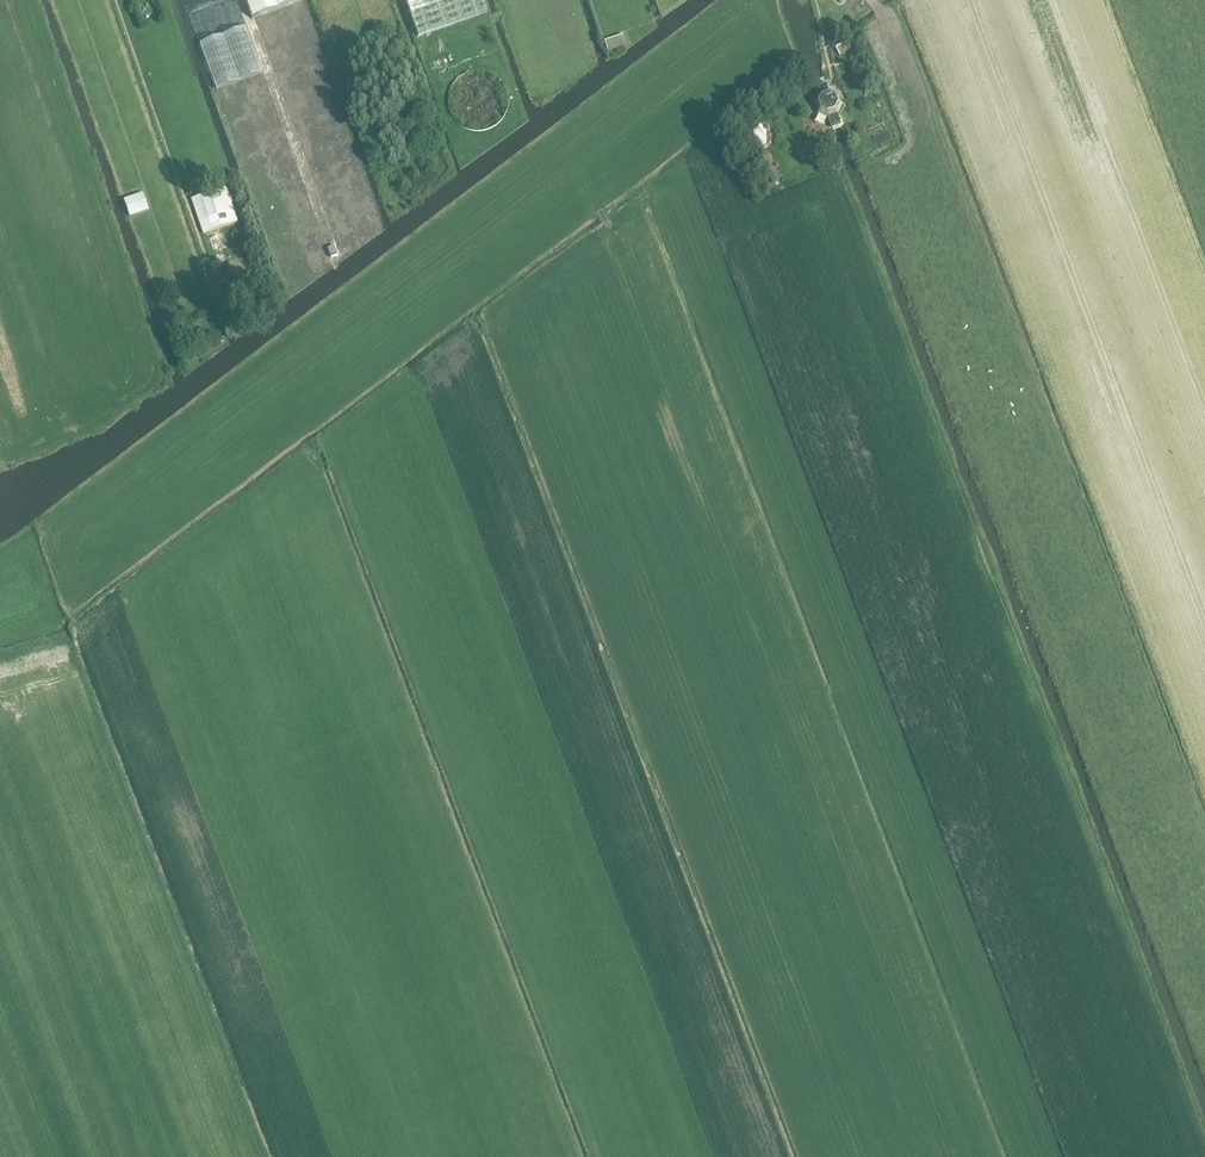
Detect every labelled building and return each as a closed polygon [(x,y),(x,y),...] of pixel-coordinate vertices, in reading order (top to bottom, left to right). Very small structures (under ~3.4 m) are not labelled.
[(187,10),(201,59),(248,45),(235,0),(222,0),(187,10)] [(251,18),(302,0),(244,0),(251,18)] [(486,12),(482,0),(405,0),(418,36),(486,12)] [(623,33),(605,40),(609,51),(627,44),(623,33)] [(840,57),(851,52),(848,44),(837,50),(840,57)] [(508,100),(507,94),(506,88),(503,83),(499,79),(495,76),(490,73),(486,72),(479,71),(474,72),(469,73),(464,76),(459,80),(456,84),(453,89),(452,95),(451,100),(452,106),(454,111),(457,116),(460,120),(463,123),(468,126),(473,127),(478,128),(483,128),(489,126),(495,124),(499,121),(503,116),(506,111),(507,105),(508,100)] [(829,114),(836,112),(839,106),(836,98),(830,95),(823,98),(820,104),(822,111),(829,114)] [(756,124),(743,131),(744,146),(756,153),(768,145),(767,131),(756,124)] [(191,199),(203,234),(237,222),(225,187),(191,199)] [(261,219),(272,249),(278,249),(293,244),(304,244),(300,232),(305,230),(312,230),(310,224),(313,223),(313,216),(306,196),(297,199),(286,199),(286,209),(277,212),(277,215),(275,216),(261,216),(261,219)] [(125,207),(124,207),(128,217),(134,215),(148,211),(144,200),(131,205),(125,207)]
